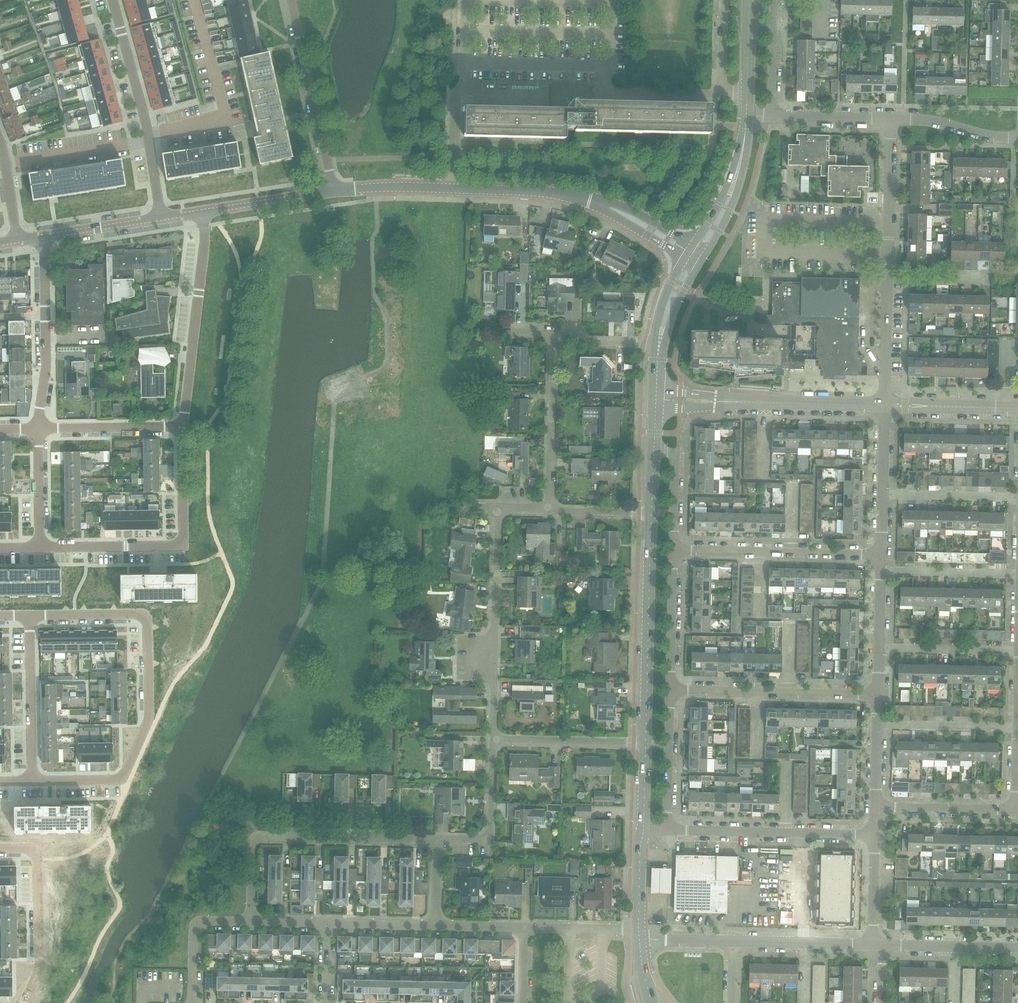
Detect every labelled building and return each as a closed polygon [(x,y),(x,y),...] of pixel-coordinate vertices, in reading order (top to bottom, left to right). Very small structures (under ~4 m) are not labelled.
[(78,0),(58,0),(60,10),(79,5),(78,0)] [(148,8),(145,0),(137,0),(126,3),(129,13),(148,8)] [(840,14),(853,14),(853,0),(840,0),(840,14)] [(853,14),(866,15),(866,0),(853,0),(853,14)] [(866,15),(878,15),(879,0),(866,0),(866,15)] [(878,15),(891,15),(891,0),(879,0),(878,15)] [(248,2),(228,6),(231,16),(250,12),(248,2)] [(82,16),(79,5),(60,10),(63,21),(82,16)] [(988,12),(992,12),(992,23),(1009,23),(1009,10),(1000,10),(1000,5),(988,5),(988,12)] [(148,8),(129,13),(129,14),(132,24),(144,21),(151,19),(150,18),(157,17),(155,7),(148,9),(148,8)] [(925,8),(912,8),(912,31),(925,31),(925,25),(925,8)] [(938,8),(925,8),(925,25),(938,25),(938,8)] [(950,9),(938,8),(938,25),(950,25),(950,9)] [(963,9),(950,9),(950,25),(963,26),(963,9)] [(250,12),(231,16),(233,27),(252,23),(250,12)] [(85,27),(82,16),(63,21),(66,32),(85,27)] [(1009,23),(992,23),(988,22),(988,30),(988,35),(992,35),(1009,35),(1009,23)] [(136,42),(157,36),(153,23),(132,28),(136,42)] [(252,23),(233,27),(235,37),(255,33),(252,23)] [(85,27),(66,32),(70,44),(88,39),(85,27)] [(235,37),(232,38),(235,49),(238,48),(257,44),(255,33),(235,37)] [(1009,35),(992,35),(992,48),(1008,48),(1009,35)] [(139,56),(161,50),(157,36),(136,42),(139,56)] [(78,45),(82,59),(103,53),(100,40),(78,45)] [(798,40),(797,53),(814,53),(814,51),(814,41),(812,41),(800,40),(798,40)] [(883,41),(882,59),(891,59),(892,41),(883,41)] [(257,44),(238,48),(240,58),(259,54),(257,44)] [(1008,48),(992,48),(991,60),(1008,61),(1008,48)] [(143,69),(164,63),(161,50),(139,56),(143,69)] [(259,54),(240,58),(240,59),(243,58),(261,136),(254,138),(260,165),(261,164),(260,161),(268,160),(268,163),(284,159),(283,156),(290,154),(291,158),(292,157),(282,110),(279,111),(278,106),(281,105),(279,96),(276,96),(274,91),(277,90),(275,81),(272,82),(271,77),(274,76),(269,52),(259,54)] [(107,67),(103,53),(82,59),(86,73),(107,67)] [(814,53),(797,53),(797,66),(814,66),(814,53)] [(1008,61),(991,60),(991,73),(1008,73),(1008,61)] [(146,82),(168,77),(164,63),(143,69),(146,82)] [(814,66),(797,66),(797,78),(813,79),(814,66)] [(111,80),(107,67),(86,73),(89,86),(111,80)] [(915,71),(915,77),(914,94),(927,94),(928,77),(928,71),(915,71)] [(1008,73),(991,73),(991,86),(1007,86),(1008,73)] [(846,76),(841,76),(841,83),(845,83),(845,92),(858,93),(859,76),(846,75),(846,76)] [(0,77),(0,92),(9,88),(4,76),(0,77)] [(871,76),(859,76),(858,93),(871,93),(871,76)] [(884,76),(871,76),(871,93),(883,93),(884,76)] [(897,77),(884,76),(883,93),(896,93),(897,77)] [(150,96),(172,90),(168,77),(146,82),(150,96)] [(940,78),(928,77),(927,94),(940,94),(940,78)] [(820,79),(813,79),(797,78),(796,91),(803,91),(802,92),(804,92),(805,91),(813,92),(813,86),(819,87),(820,79)] [(953,78),(940,78),(940,94),(952,95),(953,78)] [(966,78),(953,78),(952,95),(965,95),(966,78)] [(114,94),(111,80),(89,86),(93,99),(114,94)] [(0,92),(0,105),(0,106),(1,106),(18,100),(19,99),(22,98),(17,85),(9,88),(0,92)] [(559,112),(550,112),(464,110),(463,135),(564,137),(564,128),(576,128),(576,130),(708,133),(709,108),(578,105),(579,100),(573,100),(572,94),(568,95),(567,89),(560,91),(563,97),(560,98),(562,103),(559,105),(559,112)] [(175,104),(172,90),(150,96),(154,110),(175,104)] [(96,113),(118,107),(114,94),(93,99),(96,113)] [(1,106),(0,106),(5,119),(17,114),(18,115),(23,113),(20,104),(24,102),(33,99),(31,95),(23,98),(22,98),(19,99),(18,100),(1,106)] [(118,107),(96,113),(100,127),(122,121),(118,107)] [(17,114),(5,119),(3,119),(7,131),(22,125),(18,115),(17,114)] [(26,137),(22,125),(7,131),(12,142),(26,137)] [(796,134),(796,141),(799,141),(799,145),(788,145),(788,151),(788,150),(790,150),(790,160),(788,160),(788,159),(787,159),(787,165),(809,166),(809,176),(827,176),(827,182),(828,182),(828,181),(830,181),(829,191),(827,191),(827,190),(827,196),(844,197),(859,198),(860,191),(857,191),(857,187),(868,187),(868,181),(867,181),(867,182),(865,182),(865,172),(867,172),(867,173),(868,173),(868,167),(846,166),(846,156),(828,155),(829,150),(828,150),(828,151),(826,151),(826,141),(828,141),(828,142),(829,142),(829,135),(811,135),(796,134)] [(237,142),(162,154),(166,176),(174,175),(174,178),(192,175),(191,172),(198,171),(198,174),(209,173),(208,169),(215,168),(216,172),(233,169),(240,168),(241,168),(237,142)] [(929,152),(912,152),(912,158),(912,165),(929,165),(929,152)] [(29,174),(33,197),(40,196),(41,199),(49,198),(49,197),(53,197),(90,192),(89,188),(103,186),(104,189),(118,187),(118,184),(125,183),(122,159),(106,161),(106,165),(51,173),(51,170),(29,174)] [(959,159),(953,159),(953,169),(953,176),(966,177),(966,159),(959,159)] [(974,160),(966,159),(966,177),(979,177),(979,159),(974,159),(974,160)] [(985,159),(979,159),(979,177),(992,177),(992,160),(985,160),(985,159)] [(1000,160),(992,160),(992,177),(1005,177),(1006,160),(1000,160)] [(678,165),(666,164),(666,174),(678,174),(678,170),(684,170),(684,162),(678,162),(678,165)] [(929,165),(912,165),(912,173),(911,173),(911,178),(929,179),(929,165)] [(796,171),(795,187),(805,188),(805,171),(796,171)] [(929,179),(911,178),(911,183),(912,184),(912,191),(929,192),(929,179)] [(929,192),(912,191),(911,199),(911,204),(928,205),(929,192)] [(909,220),(909,227),(925,228),(926,215),(908,214),(908,220),(909,220)] [(518,236),(519,230),(519,220),(498,219),(498,216),(484,216),(484,242),(494,242),(494,235),(518,236)] [(547,229),(545,239),(543,248),(553,250),(553,249),(562,250),(561,252),(570,253),(575,232),(574,232),(574,233),(567,231),(568,224),(569,224),(569,223),(552,219),(551,220),(552,220),(550,230),(548,229),(547,229)] [(925,228),(909,227),(909,235),(908,235),(908,240),(925,241),(925,228)] [(925,241),(908,240),(908,246),(908,253),(925,253),(925,241)] [(602,241),(598,248),(594,256),(601,259),(601,260),(616,267),(624,271),(632,256),(620,250),(622,246),(610,241),(608,245),(602,241)] [(951,242),(951,250),(951,260),(956,260),(957,259),(964,259),(965,242),(951,242)] [(978,243),(965,242),(964,259),(972,259),(972,260),(977,260),(978,243)] [(991,243),(978,243),(977,260),(982,260),(990,260),(991,243)] [(1004,243),(991,243),(990,260),(998,260),(998,261),(1003,261),(1004,243)] [(146,269),(146,249),(123,250),(123,255),(107,255),(107,254),(106,254),(107,304),(134,296),(134,270),(146,269)] [(171,249),(159,249),(146,249),(146,269),(172,269),(171,249)] [(925,253),(908,253),(908,261),(907,261),(907,267),(925,267),(925,253)] [(88,272),(77,272),(69,273),(70,309),(71,309),(71,325),(104,325),(103,264),(88,264),(88,272)] [(495,292),(483,292),(483,302),(498,302),(498,310),(514,310),(515,281),(528,282),(528,264),(520,264),(520,272),(496,271),(495,292)] [(26,277),(12,278),(12,293),(12,299),(26,299),(26,293),(26,277)] [(819,322),(819,336),(819,355),(823,355),(823,365),(828,365),(828,375),(867,376),(867,365),(862,365),(862,355),(858,355),(859,279),(801,277),(801,282),(772,282),(771,321),(819,322)] [(12,278),(0,278),(0,299),(5,299),(5,293),(12,293),(12,278)] [(548,310),(565,310),(565,300),(573,300),(573,298),(579,298),(579,279),(549,278),(549,286),(548,310)] [(156,290),(154,290),(146,291),(147,310),(115,319),(117,330),(122,329),(123,339),(169,333),(168,322),(170,297),(156,295),(156,290)] [(915,295),(910,295),(909,312),(922,312),(922,296),(915,295)] [(931,296),(922,296),(922,312),(935,313),(935,295),(931,295),(931,296)] [(941,295),(935,295),(935,313),(948,313),(948,296),(941,296),(941,295)] [(596,300),(596,312),(595,312),(595,314),(596,314),(596,318),(609,319),(609,318),(614,318),(614,320),(623,321),(623,306),(628,306),(628,310),(634,311),(635,296),(623,296),(623,303),(603,303),(603,300),(596,300)] [(956,296),(948,296),(948,313),(961,313),(961,296),(956,296)] [(967,296),(961,296),(961,313),(974,314),(975,297),(967,297),(967,296)] [(982,297),(975,297),(974,314),(988,314),(988,296),(982,296),(982,297)] [(17,305),(12,305),(12,313),(27,313),(27,306),(17,306),(17,305)] [(25,335),(24,321),(9,321),(9,335),(25,335)] [(719,330),(709,328),(709,331),(691,331),(691,332),(690,362),(688,362),(688,368),(697,368),(697,367),(740,373),(740,378),(773,375),(773,376),(781,376),(781,370),(780,370),(780,369),(780,368),(779,368),(779,366),(780,366),(780,364),(780,339),(763,338),(763,337),(754,335),(753,338),(736,338),(736,333),(735,333),(735,332),(718,331),(719,330)] [(25,348),(25,335),(9,335),(9,349),(25,348)] [(780,364),(780,366),(779,366),(780,368),(780,369),(805,369),(805,359),(790,359),(790,339),(780,339),(780,364)] [(9,349),(3,349),(3,362),(9,362),(25,362),(25,348),(9,349)] [(510,376),(521,376),(531,376),(529,376),(530,356),(529,356),(527,356),(527,348),(507,348),(507,358),(511,359),(510,376)] [(165,349),(155,349),(140,350),(141,398),(165,397),(165,373),(153,373),(153,362),(165,362),(165,349)] [(609,378),(609,367),(610,367),(612,369),(612,368),(602,358),(580,357),(579,367),(580,367),(580,363),(588,364),(588,366),(593,366),(592,367),(596,367),(595,377),(593,377),(593,383),(588,383),(589,383),(588,383),(588,392),(622,393),(623,382),(622,382),(607,382),(607,379),(609,378)] [(921,358),(908,358),(908,376),(913,376),(913,375),(921,375),(921,358)] [(934,359),(921,358),(921,375),(929,375),(929,376),(934,376),(934,359)] [(947,359),(934,359),(934,376),(939,376),(947,376),(947,359)] [(960,359),(947,359),(947,376),(955,376),(955,377),(960,377),(960,359)] [(973,359),(960,359),(960,377),(966,377),(966,376),(973,376),(973,359)] [(987,360),(973,359),(973,376),(981,377),(986,377),(986,375),(987,369),(987,363),(987,360)] [(88,388),(87,377),(87,361),(71,362),(72,372),(67,372),(67,383),(69,383),(69,387),(68,387),(68,396),(74,396),(74,398),(76,400),(78,400),(80,400),(81,398),(82,396),(86,396),(86,388),(88,388)] [(25,375),(25,362),(9,362),(10,376),(25,375)] [(25,389),(25,375),(10,376),(10,389),(25,389)] [(25,389),(10,389),(4,389),(4,403),(26,402),(25,389)] [(511,428),(517,428),(527,429),(528,429),(528,416),(526,416),(526,413),(527,413),(527,399),(519,399),(519,393),(504,392),(503,399),(511,399),(511,428)] [(599,434),(607,434),(617,434),(618,419),(620,419),(620,409),(622,409),(622,408),(600,408),(583,408),(582,418),(600,418),(599,434)] [(697,428),(696,441),(696,442),(714,442),(714,429),(697,428)] [(785,430),(772,430),(772,453),(785,453),(785,430)] [(798,431),(785,430),(785,453),(798,453),(798,448),(798,431)] [(811,431),(798,431),(798,448),(811,448),(811,431)] [(824,431),(811,431),(811,448),(823,448),(824,431)] [(837,432),(824,431),(823,448),(836,449),(837,432)] [(849,432),(837,432),(836,449),(849,449),(849,432)] [(862,432),(849,432),(849,449),(862,449),(862,432)] [(903,452),(916,452),(917,434),(904,434),(903,452)] [(929,435),(917,434),(916,452),(929,452),(929,435)] [(942,435),(929,435),(929,452),(929,460),(941,460),(942,453),(941,453),(942,435)] [(954,435),(942,435),(941,453),(942,453),(954,453),(954,435)] [(967,436),(954,435),(954,453),(967,453),(967,436)] [(980,436),(967,436),(967,453),(966,462),(972,462),(972,453),(979,454),(980,436)] [(992,436),(980,436),(979,454),(992,454),(992,436)] [(1005,436),(992,436),(992,454),(1005,454),(1005,444),(1006,444),(1006,443),(1005,443),(1005,436)] [(138,448),(131,448),(131,453),(159,452),(158,448),(158,439),(144,439),(144,447),(138,448)] [(10,441),(0,441),(0,454),(11,454),(10,441)] [(714,442),(696,442),(696,454),(713,455),(714,442)] [(528,445),(499,444),(498,452),(514,453),(514,473),(527,473),(528,445)] [(73,452),(65,452),(65,460),(65,465),(79,465),(86,465),(86,460),(86,459),(79,459),(79,452),(73,452)] [(159,452),(131,453),(131,457),(131,458),(138,458),(144,458),(144,466),(159,465),(159,457),(159,452)] [(11,454),(0,454),(0,468),(11,467),(11,459),(11,454)] [(713,455),(696,454),(696,467),(713,467),(713,455)] [(620,460),(610,459),(591,459),(591,455),(586,455),(586,459),(571,459),(571,474),(592,474),(592,479),(620,480),(620,460)] [(715,463),(715,472),(729,472),(729,463),(715,463)] [(79,465),(65,465),(65,470),(65,478),(80,478),(80,470),(86,470),(86,465),(79,465)] [(159,479),(159,465),(144,466),(144,474),(138,474),(131,474),(131,479),(159,479)] [(11,467),(0,468),(0,481),(11,481),(11,476),(11,467)] [(713,467),(696,467),(695,480),(713,480),(713,467)] [(844,469),(844,482),(861,482),(862,469),(844,469)] [(901,485),(907,485),(915,485),(916,471),(907,471),(907,475),(902,475),(901,485)] [(928,472),(916,471),(915,485),(928,485),(928,475),(928,472)] [(979,472),(966,472),(966,476),(966,486),(978,487),(979,476),(979,472)] [(991,472),(979,472),(979,476),(978,487),(991,487),(991,472)] [(991,472),(991,487),(1008,487),(1008,473),(991,472)] [(941,476),(933,476),(928,475),(928,485),(941,486),(941,476)] [(941,476),(941,486),(953,486),(953,476),(941,476)] [(953,476),(953,486),(966,486),(966,476),(958,476),(953,476)] [(80,485),(80,478),(65,478),(65,491),(93,491),(93,486),(87,486),(87,484),(80,485)] [(159,492),(159,479),(131,479),(131,484),(138,483),(138,484),(144,484),(144,492),(159,492)] [(719,480),(713,480),(695,480),(695,493),(719,493),(719,480)] [(11,481),(0,481),(0,494),(11,494),(11,481)] [(861,482),(844,482),(844,495),(861,495),(861,482)] [(93,496),(93,491),(65,491),(65,505),(80,504),(80,497),(87,497),(87,496),(93,496)] [(836,507),(844,508),(861,508),(861,495),(844,495),(836,494),(836,507)] [(767,501),(766,509),(779,510),(779,502),(767,501)] [(80,517),(80,504),(65,505),(65,517),(80,517)] [(861,508),(844,508),(843,520),(860,521),(861,508)] [(159,510),(148,511),(148,529),(160,529),(159,510)] [(116,511),(104,511),(105,530),(116,530),(116,511)] [(126,511),(116,511),(116,530),(127,530),(126,511)] [(137,511),(126,511),(127,530),(137,530),(137,511)] [(148,511),(137,511),(137,530),(148,529),(148,511)] [(901,529),(914,529),(915,529),(915,511),(902,511),(901,529)] [(927,511),(915,511),(915,529),(914,529),(914,538),(920,538),(920,529),(927,529),(927,511)] [(940,512),(927,511),(927,529),(940,529),(940,512)] [(952,512),(940,512),(940,529),(940,535),(945,535),(945,530),(952,530),(952,512)] [(965,512),(952,512),(952,530),(965,530),(965,512)] [(978,513),(965,512),(965,530),(965,537),(977,537),(978,513)] [(11,513),(0,513),(0,531),(12,531),(11,513)] [(694,530),(707,530),(707,513),(695,513),(694,530)] [(721,514),(707,513),(707,530),(720,531),(721,514)] [(990,513),(978,513),(977,537),(977,539),(990,539),(990,531),(990,513)] [(1003,513),(990,513),(990,531),(1003,531),(1003,513)] [(734,514),(721,514),(720,531),(733,531),(734,514)] [(746,514),(734,514),(733,531),(746,531),(746,514)] [(759,514),(746,514),(746,531),(759,532),(759,514)] [(772,515),(759,514),(759,532),(772,532),(772,515)] [(785,515),(772,515),(772,532),(784,532),(785,515)] [(80,530),(80,517),(65,517),(66,531),(80,530)] [(837,520),(836,539),(853,540),(853,534),(860,534),(860,521),(843,520),(837,520)] [(535,562),(539,562),(553,562),(553,555),(555,555),(555,543),(549,543),(550,526),(546,526),(546,527),(540,527),(540,526),(527,526),(526,540),(525,540),(525,542),(526,542),(526,546),(527,546),(527,542),(540,542),(539,554),(535,554),(535,562)] [(471,568),(468,568),(471,546),(474,546),(476,537),(475,536),(476,530),(462,528),(461,534),(453,533),(451,548),(459,549),(458,562),(457,562),(457,568),(453,567),(451,579),(469,582),(471,568)] [(578,528),(578,538),(578,549),(586,549),(586,544),(601,544),(600,566),(612,566),(612,564),(616,564),(616,541),(619,541),(619,532),(601,532),(601,534),(586,534),(586,529),(578,528)] [(990,550),(989,554),(989,564),(1000,564),(1000,563),(1001,563),(1001,564),(1006,564),(1006,563),(1006,554),(1007,554),(1007,553),(1001,553),(1001,550),(990,550)] [(914,552),(897,552),(896,562),(914,562),(914,552)] [(964,553),(952,553),(951,563),(964,563),(964,553)] [(977,553),(964,553),(964,563),(977,563),(977,553)] [(989,554),(977,553),(977,563),(989,564),(989,554)] [(693,567),(693,579),(710,580),(711,567),(693,567)] [(0,569),(0,595),(11,595),(11,592),(18,592),(18,595),(28,595),(28,591),(35,591),(35,595),(53,595),(53,591),(60,591),(60,595),(61,595),(61,568),(31,569),(11,569),(0,569)] [(782,569),(769,569),(769,586),(782,586),(782,569)] [(795,569),(782,569),(782,586),(786,586),(786,592),(794,592),(794,587),(795,569)] [(808,570),(795,569),(794,587),(808,587),(808,570)] [(820,570),(808,570),(808,587),(820,587),(820,570)] [(834,570),(820,570),(820,587),(833,587),(834,570)] [(846,571),(834,570),(833,587),(846,588),(846,571)] [(859,571),(846,571),(846,588),(859,588),(859,571)] [(579,581),(592,581),(591,589),(594,589),(593,609),(612,609),(613,596),(610,595),(611,592),(618,592),(618,580),(591,579),(591,573),(579,573),(579,581)] [(147,575),(121,575),(121,601),(147,601),(154,601),(164,601),(164,597),(171,597),(171,600),(189,600),(189,597),(196,597),(196,599),(196,600),(197,600),(197,574),(167,574),(147,575)] [(518,606),(528,607),(534,607),(535,591),(536,591),(536,578),(519,577),(518,588),(519,588),(519,606),(518,606)] [(710,580),(693,579),(693,592),(710,592),(710,580)] [(900,605),(910,606),(913,606),(913,588),(900,588),(900,605)] [(925,588),(913,588),(913,606),(913,611),(925,612),(925,606),(925,588)] [(938,588),(925,588),(925,606),(938,606),(938,588)] [(951,589),(938,588),(938,606),(938,611),(950,611),(950,607),(951,589)] [(474,591),(457,589),(455,606),(448,605),(447,615),(454,616),(452,630),(470,632),(472,619),(474,608),(470,608),(471,603),(473,603),(474,591)] [(963,589),(951,589),(950,607),(963,607),(963,589)] [(976,589),(963,589),(963,607),(975,607),(976,589)] [(989,590),(976,589),(975,607),(988,608),(989,590)] [(1002,590),(989,590),(988,608),(988,612),(1001,613),(1001,597),(1002,597),(1002,596),(1002,590)] [(710,592),(693,592),(693,605),(710,605),(710,592)] [(778,607),(777,612),(806,613),(807,597),(803,597),(803,601),(798,601),(797,608),(778,607)] [(710,605),(693,605),(692,618),(709,618),(710,605)] [(841,609),(841,623),(858,623),(858,609),(841,609)] [(709,618),(692,618),(692,632),(709,632),(709,618)] [(858,623),(841,623),(841,635),(858,635),(858,623)] [(508,662),(527,662),(534,663),(534,640),(533,640),(533,632),(540,632),(540,626),(533,626),(520,625),(520,639),(508,639),(508,640),(517,640),(517,662),(508,662)] [(899,638),(904,639),(912,639),(912,629),(899,628),(899,638)] [(117,630),(104,631),(104,652),(117,652),(117,630)] [(950,630),(950,640),(955,640),(962,640),(963,630),(955,630),(950,630)] [(1005,631),(993,631),(988,630),(987,640),(992,641),(992,640),(997,640),(997,641),(999,641),(999,640),(1004,640),(1004,641),(1005,641),(1005,640),(1004,640),(1005,631)] [(53,631),(40,631),(41,653),(54,653),(53,631)] [(66,631),(53,631),(54,653),(66,653),(66,631)] [(79,631),(66,631),(66,653),(79,653),(79,631)] [(91,631),(79,631),(79,653),(92,652),(91,631)] [(104,631),(91,631),(92,652),(104,652),(104,631)] [(612,634),(588,633),(588,647),(597,647),(597,663),(595,663),(595,672),(609,672),(609,671),(614,671),(615,658),(614,658),(614,653),(616,654),(617,641),(616,641),(616,644),(612,644),(612,634)] [(858,635),(841,635),(840,648),(857,648),(858,635)] [(433,643),(416,642),(416,658),(410,658),(410,669),(426,669),(426,674),(425,675),(425,681),(431,682),(441,682),(441,672),(439,670),(434,669),(434,660),(432,660),(433,643)] [(857,648),(840,648),(833,648),(833,660),(832,660),(832,661),(835,661),(857,661),(857,648)] [(691,670),(704,670),(704,653),(691,653),(691,670)] [(717,653),(704,653),(704,670),(717,671),(717,653)] [(730,654),(717,653),(717,671),(730,671),(730,654)] [(743,654),(730,654),(730,671),(743,671),(743,654)] [(756,654),(743,654),(743,671),(755,671),(756,654)] [(769,655),(756,654),(755,671),(768,672),(769,655)] [(782,655),(769,655),(768,672),(781,672),(782,655)] [(851,680),(851,674),(857,674),(857,661),(835,661),(834,673),(834,679),(851,680)] [(898,682),(908,682),(911,682),(911,665),(898,664),(898,682)] [(924,665),(911,665),(911,682),(923,683),(924,665)] [(937,665),(924,665),(923,683),(936,683),(937,665)] [(949,665),(937,665),(936,683),(948,683),(949,665)] [(962,666),(949,665),(948,683),(961,683),(962,666)] [(974,666),(962,666),(961,683),(961,690),(967,691),(967,684),(974,684),(974,666)] [(987,666),(974,666),(974,684),(987,684),(987,666)] [(1000,667),(987,666),(987,684),(987,690),(999,690),(1000,667)] [(111,671),(111,685),(126,684),(126,671),(111,671)] [(0,673),(0,686),(12,686),(11,673),(0,673)] [(533,680),(533,686),(512,685),(512,699),(517,699),(517,702),(520,702),(519,712),(534,712),(534,704),(537,704),(537,702),(542,702),(542,687),(545,687),(546,680),(533,680)] [(600,681),(587,681),(587,688),(598,688),(598,696),(592,696),(592,706),(597,706),(597,721),(606,721),(606,722),(606,721),(615,721),(615,713),(616,713),(616,708),(615,708),(615,694),(610,694),(610,688),(609,688),(610,682),(600,681)] [(62,684),(61,684),(55,684),(49,684),(41,684),(41,697),(56,697),(62,697),(69,697),(69,692),(63,692),(62,684)] [(126,698),(126,684),(111,685),(106,685),(106,689),(106,690),(112,690),(112,698),(126,698)] [(12,686),(0,686),(0,699),(12,699),(12,686)] [(476,689),(434,688),(434,698),(448,698),(448,712),(434,712),(434,722),(465,722),(475,723),(475,713),(459,712),(459,698),(476,699),(476,689)] [(56,697),(41,697),(41,710),(56,710),(56,697)] [(127,711),(126,698),(112,698),(112,711),(127,711)] [(12,699),(0,699),(0,712),(12,712),(12,699)] [(708,701),(696,701),(696,707),(690,707),(690,721),(707,721),(708,701)] [(936,702),(936,706),(935,716),(948,716),(948,706),(948,702),(936,702)] [(897,715),(902,715),(910,715),(910,705),(897,705),(897,715)] [(923,706),(910,705),(910,715),(923,716),(923,706)] [(936,706),(923,706),(923,716),(935,716),(936,706)] [(961,707),(948,706),(948,716),(960,717),(961,707)] [(986,707),(986,717),(991,717),(999,717),(999,708),(999,707),(986,707)] [(780,709),(766,709),(765,734),(780,734),(780,726),(780,709)] [(792,709),(780,709),(780,726),(792,726),(792,709)] [(805,709),(792,709),(792,726),(805,727),(805,709)] [(818,710),(805,709),(805,727),(818,727),(818,710)] [(56,723),(56,710),(41,710),(41,723),(56,723)] [(831,710),(818,710),(818,727),(830,727),(831,710)] [(843,710),(831,710),(830,727),(843,728),(843,710)] [(856,711),(843,710),(843,728),(856,728),(856,711)] [(127,724),(127,711),(112,711),(112,724),(127,724)] [(12,712),(0,712),(0,726),(12,726),(12,712)] [(707,721),(690,721),(690,733),(707,733),(707,721)] [(57,736),(56,723),(41,723),(42,736),(57,736)] [(708,738),(723,739),(723,728),(708,728),(708,738)] [(707,733),(690,733),(689,746),(707,746),(707,733)] [(57,736),(42,736),(42,750),(57,749),(63,749),(63,745),(63,744),(57,744),(57,736)] [(426,740),(426,747),(444,747),(444,770),(462,770),(463,740),(453,740),(426,740)] [(896,752),(892,752),(892,767),(902,767),(902,759),(909,759),(910,741),(896,741),(896,752)] [(922,742),(910,741),(909,759),(921,759),(922,742)] [(935,742),(922,742),(921,759),(921,766),(934,767),(934,760),(935,742)] [(947,742),(935,742),(934,760),(947,760),(947,742)] [(960,743),(947,742),(947,760),(947,766),(960,766),(960,760),(960,743)] [(90,743),(79,743),(79,762),(91,762),(90,743)] [(101,743),(90,743),(91,762),(101,762),(101,743)] [(112,743),(101,743),(101,762),(113,762),(112,743)] [(973,743),(960,743),(960,760),(972,761),(973,743)] [(985,743),(973,743),(972,761),(985,761),(985,743)] [(998,743),(985,743),(985,761),(1002,761),(1002,752),(998,751),(998,743)] [(707,746),(689,746),(689,759),(706,759),(707,746)] [(765,746),(765,753),(765,758),(777,759),(777,753),(778,747),(765,746)] [(57,762),(57,749),(42,750),(42,763),(57,762)] [(838,749),(838,762),(855,762),(855,749),(838,749)] [(801,751),(800,754),(791,754),(790,759),(806,759),(807,751),(801,751)] [(510,776),(520,776),(524,776),(524,779),(536,780),(536,781),(550,781),(550,786),(557,786),(558,767),(550,767),(550,769),(537,769),(537,756),(526,756),(526,758),(511,758),(511,755),(510,755),(510,776)] [(577,758),(577,764),(577,773),(611,774),(611,759),(598,759),(598,760),(593,760),(593,757),(584,757),(584,759),(577,758)] [(706,759),(689,759),(689,771),(706,772),(706,759)] [(855,762),(838,762),(837,775),(854,776),(855,762)] [(298,798),(311,799),(311,787),(320,787),(320,774),(309,774),(309,772),(301,772),(301,774),(299,774),(299,775),(288,774),(288,773),(287,773),(287,787),(287,786),(298,786),(298,798)] [(335,799),(348,799),(348,788),(357,788),(357,775),(346,775),(346,773),(338,772),(338,774),(336,774),(335,799)] [(372,800),(385,800),(385,789),(394,789),(394,776),(383,775),(383,773),(375,773),(375,775),(373,775),(372,800)] [(854,776),(837,775),(837,788),(854,788),(854,776)] [(891,782),(891,792),(895,792),(900,792),(908,792),(908,782),(900,782),(895,782),(891,782)] [(908,782),(908,792),(921,792),(921,783),(908,782)] [(921,783),(921,792),(933,793),(934,783),(921,783)] [(959,783),(959,793),(971,794),(971,784),(959,783)] [(971,784),(971,794),(984,794),(984,784),(971,784)] [(984,784),(984,794),(996,794),(997,784),(984,784)] [(701,810),(701,793),(701,787),(688,787),(688,810),(701,810)] [(464,788),(436,788),(436,796),(443,796),(443,810),(436,810),(436,823),(450,824),(450,814),(463,814),(463,813),(462,813),(462,798),(464,798),(464,788)] [(854,788),(837,788),(837,801),(854,801),(854,788)] [(594,800),(613,800),(613,792),(594,792),(594,800)] [(714,793),(701,793),(701,810),(714,810),(714,793)] [(726,794),(714,793),(714,810),(726,811),(726,794)] [(739,794),(726,794),(726,811),(739,811),(739,794)] [(752,794),(739,794),(739,811),(751,811),(752,794)] [(764,795),(752,794),(751,811),(764,812),(764,795)] [(778,795),(764,795),(764,812),(778,812),(778,795)] [(854,801),(837,801),(836,813),(854,814),(854,801)] [(532,842),(532,820),(543,821),(543,810),(523,810),(524,804),(509,803),(509,817),(514,817),(514,841),(511,841),(532,842)] [(91,805),(15,806),(15,832),(91,831),(91,805)] [(590,805),(576,805),(576,817),(590,817),(590,805)] [(594,833),(593,848),(613,849),(613,848),(612,848),(612,828),(610,828),(610,821),(589,820),(589,833),(594,833)] [(902,839),(902,852),(908,852),(908,850),(920,851),(921,834),(908,834),(908,839),(902,839)] [(933,834),(921,834),(920,851),(933,851),(933,834)] [(945,835),(933,834),(933,851),(945,851),(945,835)] [(957,835),(945,835),(945,851),(957,852),(957,835)] [(970,835),(957,835),(957,852),(969,852),(970,835)] [(982,836),(970,835),(969,852),(981,852),(982,836)] [(994,836),(982,836),(981,852),(994,853),(994,836)] [(1006,836),(994,836),(994,853),(1006,853),(1006,836)] [(1006,836),(1006,853),(1017,853),(1017,837),(1006,836)] [(819,851),(817,925),(855,926),(856,852),(819,851)] [(679,860),(676,860),(676,876),(678,876),(678,887),(675,887),(674,911),(726,912),(727,880),(738,881),(738,856),(679,855),(679,860)] [(282,858),(269,858),(269,879),(290,880),(291,868),(282,867),(282,858)] [(302,858),(302,880),(323,880),(323,868),(315,868),(315,859),(302,858)] [(335,859),(334,881),(356,881),(356,869),(348,869),(348,859),(335,859)] [(368,860),(367,881),(389,882),(389,870),(380,869),(381,860),(368,860)] [(401,860),(400,882),(422,883),(422,870),(413,870),(413,861),(401,860)] [(522,868),(525,868),(525,883),(532,883),(532,861),(522,861),(522,868)] [(16,866),(5,866),(5,885),(16,885),(17,885),(16,866)] [(671,868),(651,868),(650,893),(670,893),(671,868)] [(459,869),(459,877),(457,877),(456,887),(461,888),(461,904),(484,905),(484,904),(478,904),(478,888),(482,888),(482,878),(469,878),(469,871),(468,870),(460,870),(460,869),(459,869)] [(993,871),(993,874),(993,879),(1005,879),(1005,871),(993,871)] [(539,896),(543,896),(542,898),(543,898),(543,903),(557,904),(557,906),(569,907),(569,891),(578,891),(578,887),(578,878),(565,878),(565,879),(539,878),(539,896)] [(597,878),(597,879),(590,878),(590,885),(597,886),(596,893),(585,893),(584,907),(592,907),(592,905),(596,905),(596,907),(610,908),(611,879),(597,878)] [(290,880),(269,879),(268,901),(281,901),(281,892),(290,892),(290,880)] [(323,880),(302,880),(301,901),(314,902),(314,892),(323,893),(323,880)] [(356,881),(334,881),(334,902),(347,902),(347,893),(356,893),(356,881)] [(389,882),(367,881),(367,903),(380,903),(380,894),(389,894),(389,882)] [(422,883),(400,882),(400,904),(412,904),(413,894),(427,895),(428,883),(422,883)] [(512,886),(495,885),(495,902),(511,902),(511,905),(521,906),(521,883),(512,883),(512,886)] [(294,909),(294,901),(281,901),(281,908),(294,909)] [(1005,904),(1005,909),(1004,926),(1017,926),(1017,909),(1017,905),(1005,904)] [(16,905),(1,906),(2,919),(16,919),(16,914),(16,905)] [(906,924),(919,924),(919,907),(906,907),(906,924)] [(931,907),(919,907),(919,924),(931,924),(931,907)] [(944,908),(931,907),(931,924),(943,925),(944,908)] [(956,908),(944,908),(943,925),(955,925),(956,908)] [(968,908),(956,908),(955,925),(968,925),(968,908)] [(980,909),(968,908),(968,925),(980,926),(980,909)] [(993,909),(980,909),(980,926),(992,926),(993,909)] [(1005,909),(993,909),(992,926),(1004,926),(1005,909)] [(16,919),(2,919),(2,932),(16,932),(16,923),(16,919)] [(16,932),(2,932),(2,945),(17,945),(17,940),(16,932)] [(213,934),(208,934),(208,935),(208,948),(217,948),(217,953),(230,953),(230,948),(230,934),(217,934),(217,936),(213,936),(213,934)] [(234,934),(230,934),(230,948),(238,949),(238,953),(251,954),(251,949),(251,935),(238,935),(238,936),(234,936),(234,934)] [(255,935),(251,935),(251,949),(259,949),(259,954),(272,954),(272,949),(272,935),(259,935),(259,937),(255,936),(255,935)] [(276,935),(272,935),(272,949),(280,949),(280,954),(293,954),(293,950),(293,936),(280,935),(280,937),(276,937),(276,935)] [(297,936),(293,936),(293,950),(301,950),(301,955),(314,955),(314,937),(315,937),(315,936),(301,936),(301,937),(297,937),(297,936)] [(338,937),(338,956),(351,956),(351,951),(359,951),(360,937),(355,937),(355,939),(351,939),(351,937),(338,937)] [(372,938),(360,937),(359,951),(359,956),(372,956),(372,951),(380,952),(381,938),(377,938),(377,939),(372,939),(372,938)] [(393,938),(381,938),(380,952),(380,956),(393,957),(393,952),(401,952),(402,938),(397,938),(397,940),(393,939),(393,938)] [(414,938),(402,938),(401,952),(401,957),(414,957),(414,952),(422,953),(423,939),(418,939),(418,940),(414,940),(414,938)] [(435,939),(423,939),(422,953),(422,957),(435,958),(435,953),(443,953),(444,939),(439,939),(439,940),(435,940),(435,939)] [(456,939),(444,939),(443,953),(443,958),(456,958),(456,953),(464,953),(465,940),(460,939),(460,941),(456,941),(456,939)] [(477,940),(465,940),(464,953),(464,958),(477,958),(477,954),(485,954),(486,940),(481,940),(481,941),(477,941),(477,940)] [(498,940),(486,940),(485,954),(494,954),(493,959),(515,959),(515,941),(502,940),(502,942),(498,942),(498,940)] [(17,945),(2,945),(2,958),(17,958),(17,949),(17,945)] [(749,982),(761,983),(761,964),(749,963),(749,982)] [(773,964),(761,964),(761,983),(773,983),(773,964)] [(785,964),(773,964),(773,983),(785,983),(785,964)] [(798,965),(785,964),(785,983),(797,983),(798,965)] [(843,966),(843,978),(862,978),(862,966),(843,966)] [(911,967),(899,967),(899,986),(910,986),(911,967)] [(923,968),(911,967),(910,986),(923,986),(923,968)] [(935,968),(923,968),(923,986),(935,987),(935,968)] [(948,968),(935,968),(935,987),(947,987),(948,968)] [(993,969),(993,981),(1012,982),(1012,970),(993,969)] [(218,971),(212,971),(211,988),(217,988),(217,998),(228,998),(229,977),(218,977),(218,971)] [(246,972),(240,972),(240,978),(229,977),(228,998),(239,998),(240,988),(245,989),(246,972)] [(251,972),(246,972),(245,989),(251,989),(251,998),(262,999),(262,978),(251,978),(251,972)] [(279,973),(262,972),(262,978),(262,999),(273,999),(273,989),(279,989),(279,973)] [(515,973),(501,972),(500,981),(496,981),(495,994),(500,994),(514,994),(515,973)] [(285,973),(279,973),(279,989),(284,989),(284,999),(295,999),(296,979),(285,979),(285,973)] [(313,973),(307,973),(307,979),(296,979),(295,999),(307,1000),(307,990),(313,990),(313,973)] [(355,974),(337,974),(337,991),(343,991),(343,1000),(354,1001),(355,980),(355,974)] [(371,975),(366,975),(366,980),(355,980),(354,1001),(365,1001),(365,991),(371,991),(371,975)] [(388,975),(371,975),(371,991),(377,991),(376,1001),(388,1001),(388,981),(388,975)] [(405,975),(399,975),(399,981),(388,981),(388,1001),(399,1002),(399,992),(405,992),(405,975)] [(411,976),(405,975),(405,992),(410,992),(410,1002),(421,1002),(422,981),(411,981),(411,976)] [(439,976),(422,976),(422,981),(421,1002),(432,1002),(433,993),(438,993),(439,976)] [(445,976),(439,976),(438,993),(444,993),(444,1002),(449,1002),(455,996),(456,982),(444,982),(445,976)] [(12,977),(1,977),(1,996),(13,996),(12,977)] [(862,978),(843,978),(843,990),(861,990),(862,978)] [(1012,982),(993,981),(993,993),(1011,994),(1012,982)] [(861,990),(843,990),(842,1002),(861,1002),(861,990)] [(993,993),(992,1002),(1011,1002),(1011,994),(993,993)] [(500,994),(500,1002),(495,1002),(514,1002),(514,994),(500,994)]
